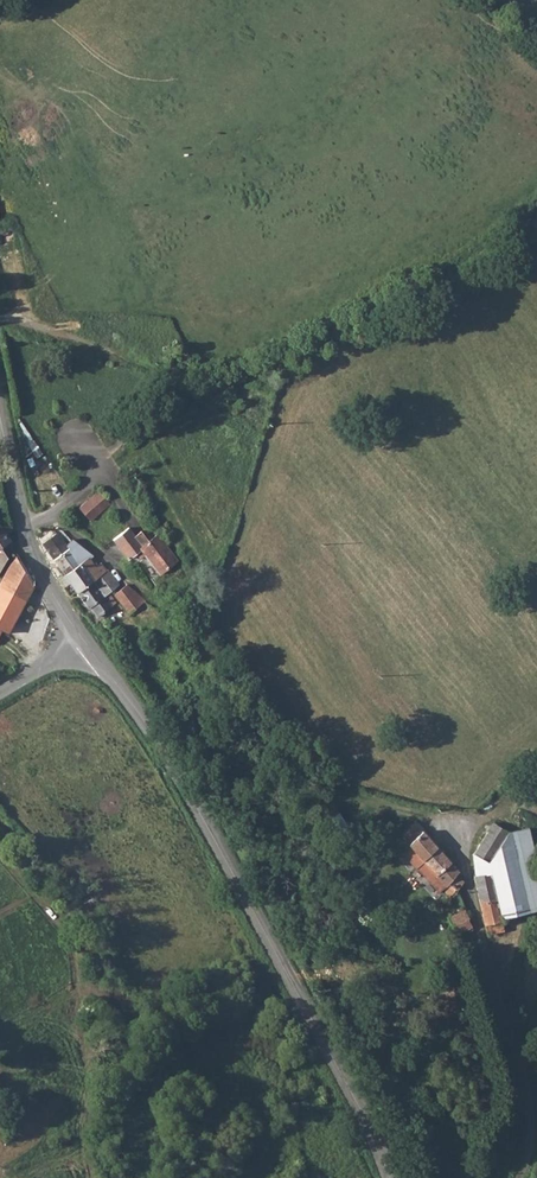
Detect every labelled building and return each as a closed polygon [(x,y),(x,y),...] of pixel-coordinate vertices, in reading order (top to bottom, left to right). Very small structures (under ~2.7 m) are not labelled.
[(19,231),(3,232),(8,276),(23,275),(19,231)] [(101,489),(81,504),(91,518),(111,503),(101,489)] [(3,526),(0,528),(0,581),(3,583),(14,565),(4,549),(13,543),(8,535),(3,526)] [(130,528),(113,540),(126,558),(132,554),(136,560),(141,557),(155,576),(161,572),(135,536),(130,528)] [(56,529),(42,542),(66,574),(93,554),(94,554),(78,540),(67,544),(56,529)] [(140,533),(135,536),(161,572),(173,563),(154,537),(147,542),(140,533)] [(93,554),(66,574),(79,592),(107,573),(93,554)] [(3,583),(2,586),(27,601),(36,587),(19,556),(14,565),(3,583)] [(107,573),(79,592),(94,613),(97,611),(99,615),(115,604),(111,599),(114,597),(111,593),(122,585),(111,570),(107,573)] [(148,600),(130,585),(118,594),(131,612),(148,600)] [(0,589),(0,622),(10,629),(27,601),(2,586),(0,589)] [(5,632),(8,633),(10,629),(0,622),(0,641),(5,632)] [(459,872),(416,824),(401,837),(409,846),(413,850),(405,856),(411,863),(410,863),(414,868),(415,868),(418,865),(429,878),(433,874),(443,885),(441,887),(440,890),(441,892),(442,894),(444,895),(447,895),(452,891),(455,893),(458,887),(463,884),(456,875),(459,872)] [(489,936),(504,931),(501,918),(536,908),(536,858),(529,828),(513,832),(489,830),(472,861),(476,883),(489,936)] [(413,850),(409,846),(401,853),(410,863),(411,863),(405,856),(413,850)] [(418,865),(415,868),(437,893),(440,890),(441,887),(443,885),(433,874),(429,878),(418,865)] [(464,910),(451,921),(460,932),(467,915),(464,910)]
